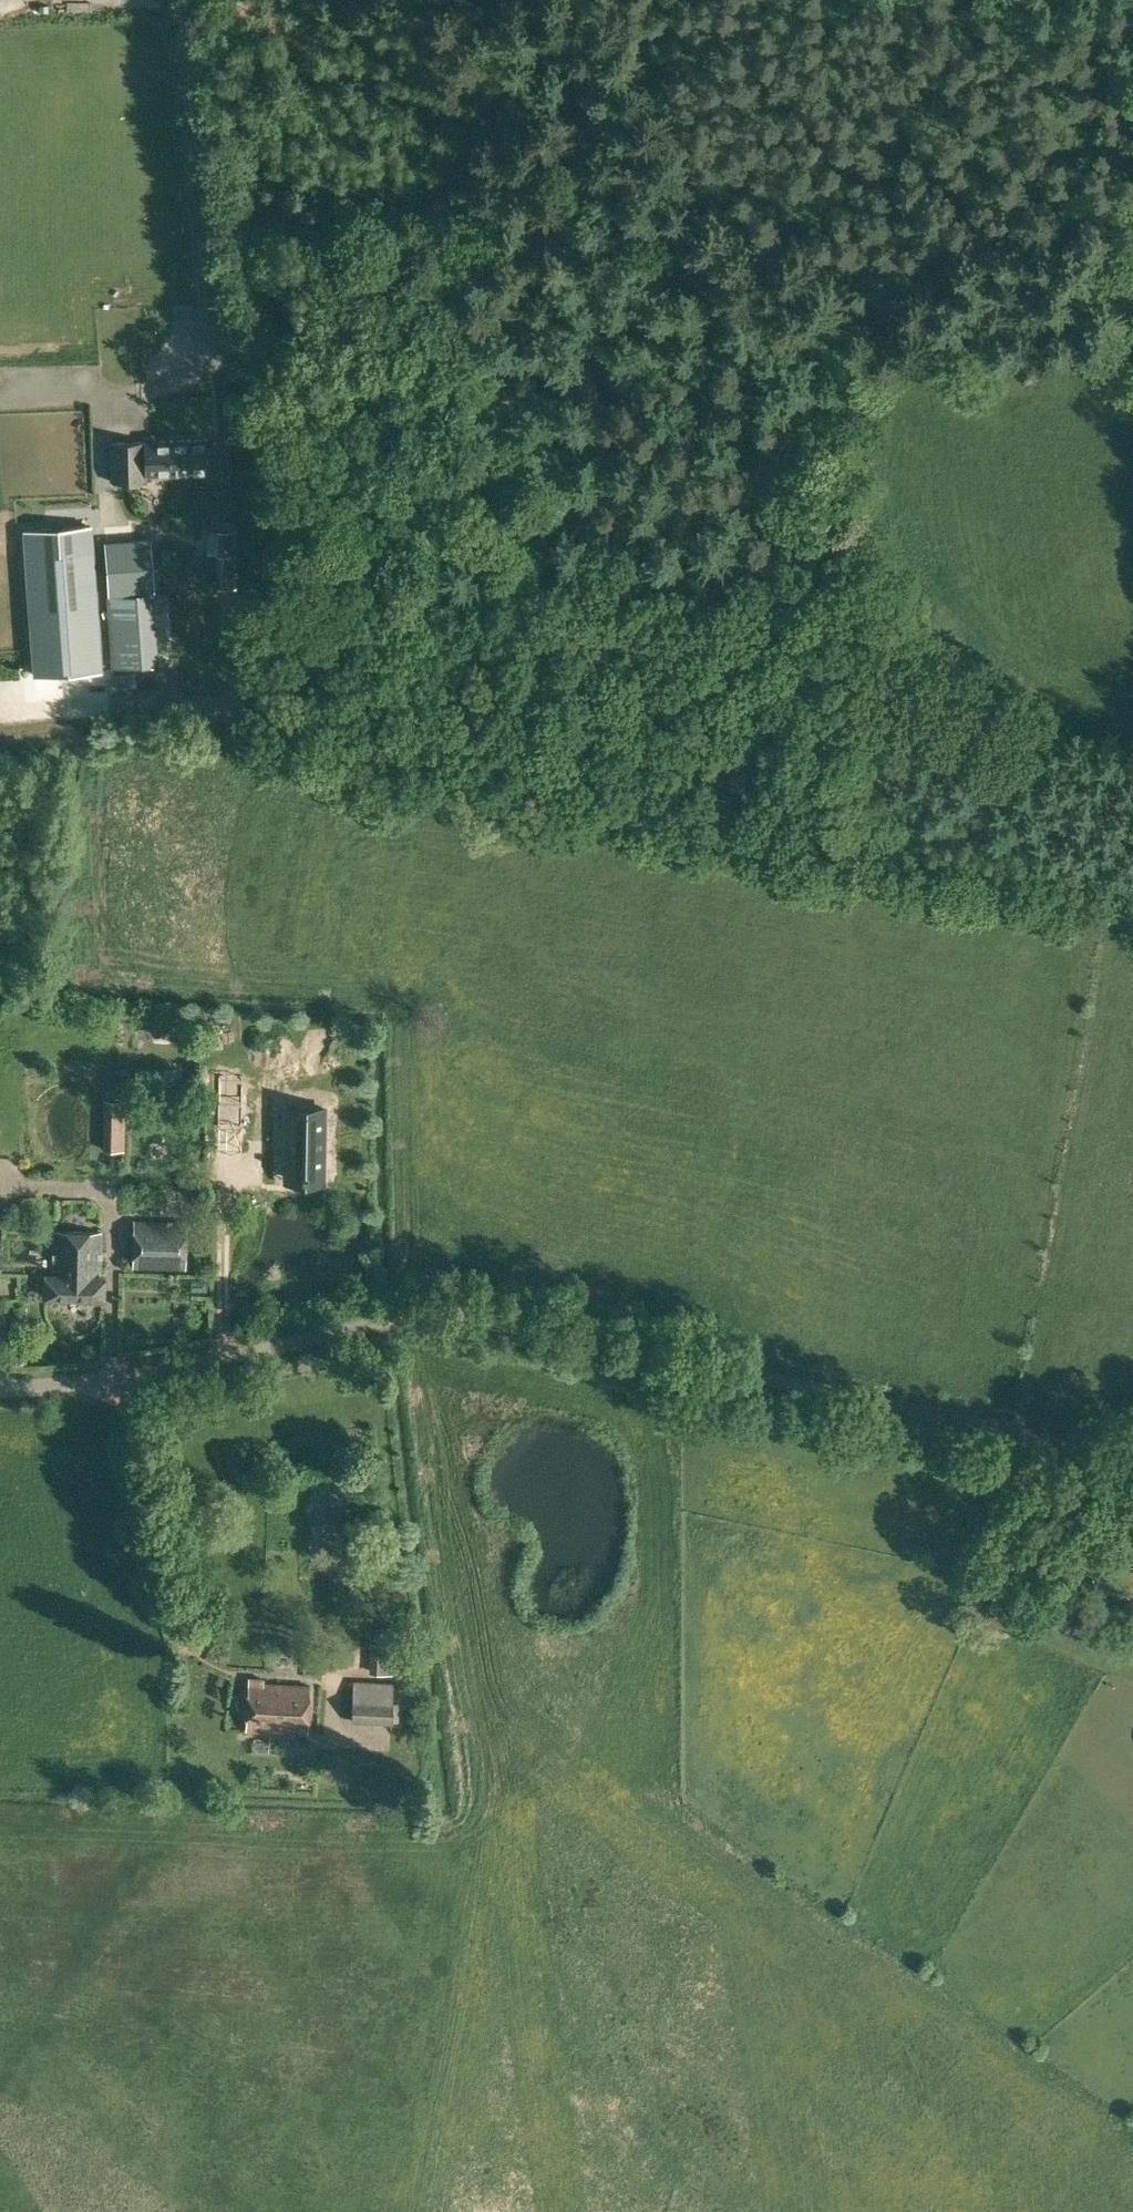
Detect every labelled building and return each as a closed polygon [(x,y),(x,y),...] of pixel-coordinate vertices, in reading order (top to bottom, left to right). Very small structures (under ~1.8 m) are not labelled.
[(144,479),(144,473),(228,471),(227,440),(207,441),(207,436),(144,437),(144,439),(112,440),(113,480),(144,479)] [(83,524),(17,529),(28,674),(95,669),(83,524)] [(238,588),(237,555),(238,555),(237,529),(215,530),(216,541),(217,589),(238,588)] [(149,536),(104,539),(108,591),(151,589),(149,536)] [(107,594),(111,648),(113,667),(150,664),(146,591),(137,592),(107,594)] [(324,1173),(325,1104),(287,1103),(286,1172),(324,1173)] [(133,1266),(185,1268),(187,1219),(134,1217),(133,1266)] [(54,1229),(53,1273),(46,1273),(46,1295),(104,1297),(104,1275),(100,1275),(101,1230),(54,1229)] [(1003,1610),(1010,1594),(997,1588),(990,1604),(1003,1610)] [(376,1641),(375,1669),(400,1670),(402,1642),(376,1641)] [(287,1663),(286,1674),(305,1676),(306,1665),(287,1663)] [(310,1684),(263,1681),(263,1677),(248,1676),(246,1727),(307,1731),(310,1684)] [(392,1722),(392,1719),(399,1719),(399,1701),(393,1700),(393,1680),(354,1679),(352,1720),(392,1722)] [(268,1740),(252,1739),(252,1750),(268,1751),(268,1740)]
